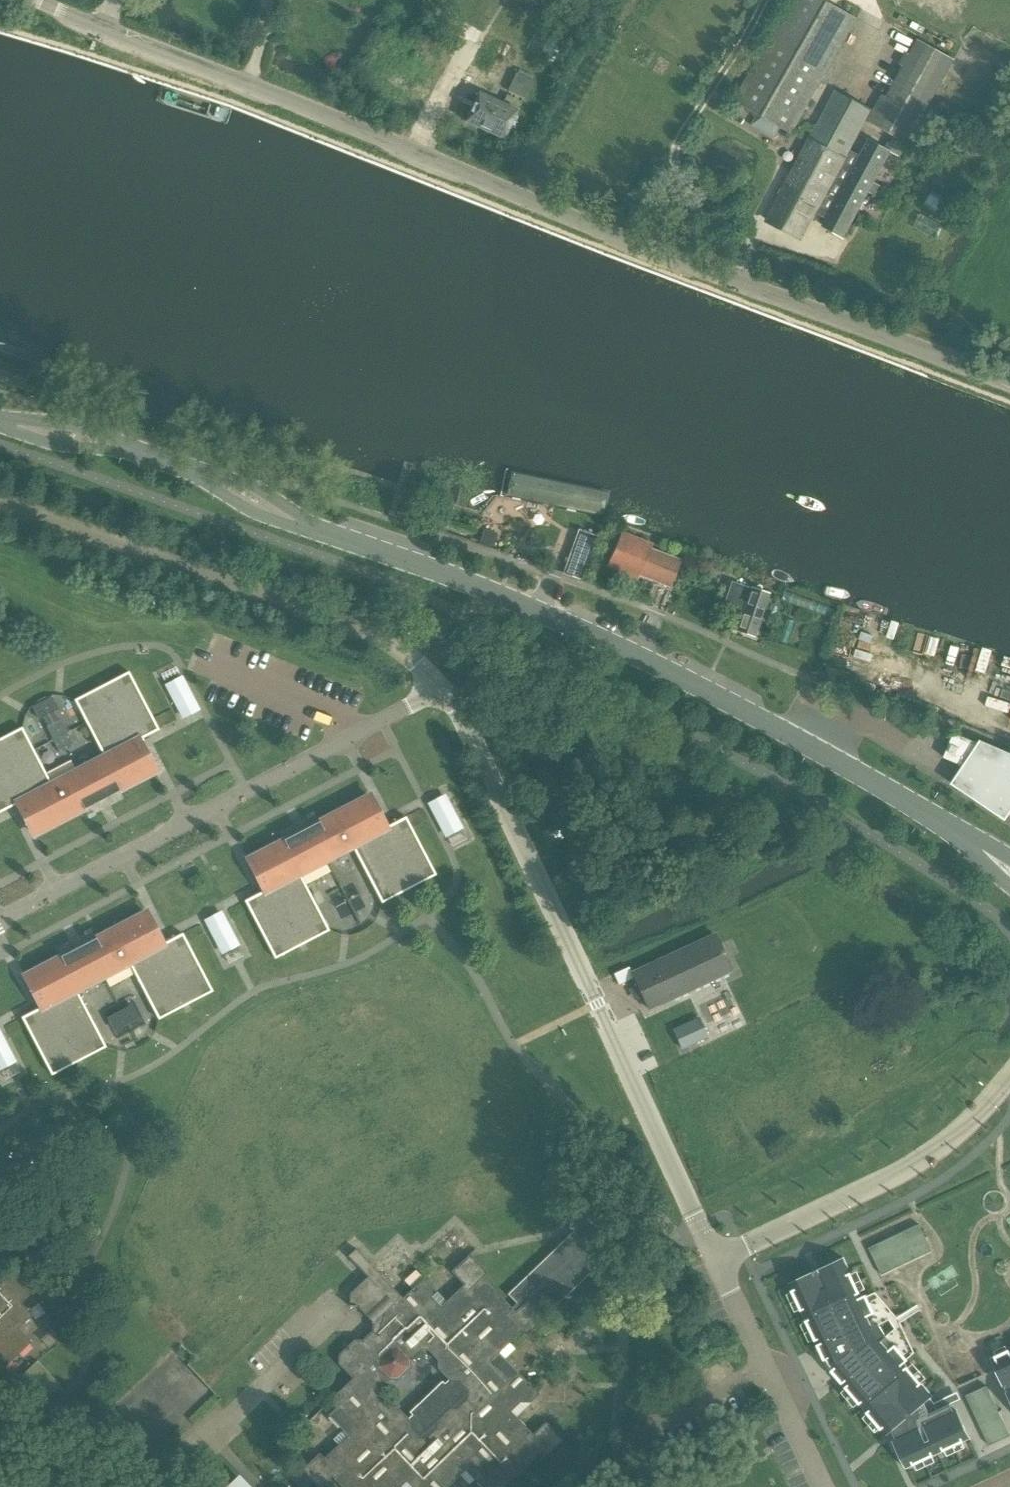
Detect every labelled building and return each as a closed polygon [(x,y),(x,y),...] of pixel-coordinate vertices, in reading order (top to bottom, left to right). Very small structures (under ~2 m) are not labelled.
[(825,0),(792,0),(735,101),(791,133),(856,18),(825,0)] [(919,40),(873,125),(907,144),(915,131),(927,138),(942,110),(930,103),(954,59),(919,40)] [(517,71),(508,90),(523,97),(527,99),(534,84),(530,82),(532,77),(517,71)] [(465,121),(504,139),(517,110),(479,92),(465,121)] [(836,92),(801,157),(767,220),(802,239),(819,208),(849,153),(871,112),(836,92)] [(826,221),(823,226),(844,237),(867,196),(877,201),(882,191),(872,186),(889,154),(900,160),(904,153),(888,145),(884,151),(868,143),(860,158),(826,221)] [(920,214),(913,227),(938,240),(945,227),(920,214)] [(500,499),(603,520),(610,489),(507,468),(500,499)] [(484,531),(479,544),(493,549),(498,536),(484,531)] [(578,531),(569,554),(588,561),(596,538),(578,531)] [(613,550),(607,566),(638,578),(639,575),(670,588),(681,562),(650,549),(652,544),(621,532),(613,550)] [(736,630),(755,636),(755,635),(769,594),(751,588),(731,581),(724,603),(723,602),(723,604),(744,611),(737,629),(736,630)] [(0,739),(0,812),(18,803),(34,834),(100,800),(155,771),(139,740),(159,730),(128,672),(74,700),(104,756),(51,784),(22,727),(0,739)] [(181,678),(167,685),(183,717),(198,709),(181,678)] [(991,751),(992,749),(954,734),(944,758),(967,767),(968,767),(972,769),(985,764),(991,750),(991,751)] [(951,782),(1004,817),(1009,809),(1009,750),(980,738),(951,782)] [(369,796),(248,859),(264,890),(245,901),(275,958),(329,930),(299,874),(352,846),(382,903),(436,874),(405,817),(386,827),(369,796)] [(444,796),(430,804),(446,835),(460,828),(444,796)] [(146,912),(25,975),(41,1007),(21,1017),(52,1075),(106,1047),(76,990),(129,963),(158,1018),(212,991),(182,933),(162,944),(146,912)] [(221,913),(206,921),(222,952),(237,945),(221,913)] [(715,935),(632,973),(638,986),(642,996),(648,1009),(732,971),(720,945),(715,935)] [(619,985),(632,979),(630,974),(627,968),(614,974),(619,985)] [(707,1037),(699,1018),(673,1030),(682,1048),(707,1037)] [(14,1061),(0,1035),(0,1068),(14,1061)] [(919,1224),(869,1248),(882,1275),(932,1251),(919,1224)] [(338,1444),(324,1457),(319,1452),(301,1470),(292,1478),(300,1486),(306,1486),(312,1481),(317,1486),(327,1486),(324,1483),(331,1476),(342,1486),(400,1486),(401,1486),(406,1481),(411,1486),(447,1486),(464,1470),(481,1486),(507,1486),(505,1486),(540,1453),(545,1458),(563,1440),(545,1422),(533,1434),(515,1416),(510,1411),(520,1402),(530,1402),(539,1394),(504,1357),(499,1352),(509,1343),(522,1330),(527,1335),(536,1326),(545,1336),(554,1327),(545,1317),(544,1316),(602,1261),(580,1238),(573,1231),(571,1234),(507,1294),(520,1307),(515,1311),(482,1277),(487,1272),(472,1257),(469,1254),(451,1271),(462,1283),(463,1284),(445,1301),(440,1306),(431,1297),(431,1296),(431,1287),(423,1278),(413,1288),(402,1298),(388,1283),(373,1267),(355,1248),(347,1255),(367,1276),(350,1293),(349,1293),(349,1305),(349,1306),(357,1306),(372,1322),(372,1330),(362,1340),(354,1339),(349,1344),(338,1354),(338,1363),(346,1372),(350,1376),(352,1378),(329,1400),(321,1408),(328,1415),(342,1430),(333,1439),(338,1444)] [(861,1298),(843,1259),(790,1284),(826,1360),(828,1359),(834,1369),(832,1370),(886,1435),(892,1430),(896,1439),(894,1440),(907,1468),(969,1438),(956,1411),(954,1412),(950,1404),(931,1413),(926,1401),(931,1396),(904,1364),(908,1361),(895,1346),(888,1351),(881,1342),(887,1337),(879,1324),(872,1328),(867,1317),(874,1314),(866,1296),(861,1298)] [(6,1394),(18,1383),(39,1405),(52,1392),(60,1385),(37,1361),(16,1381),(4,1368),(32,1341),(18,1327),(32,1314),(21,1302),(34,1288),(21,1274),(9,1274),(0,1283),(0,1388),(6,1394)] [(992,1359),(1009,1398),(1009,1352),(1009,1351),(992,1359)] [(967,1396),(992,1448),(1009,1439),(1009,1435),(987,1387),(967,1396)] [(235,1479),(226,1486),(243,1486),(235,1479)]
